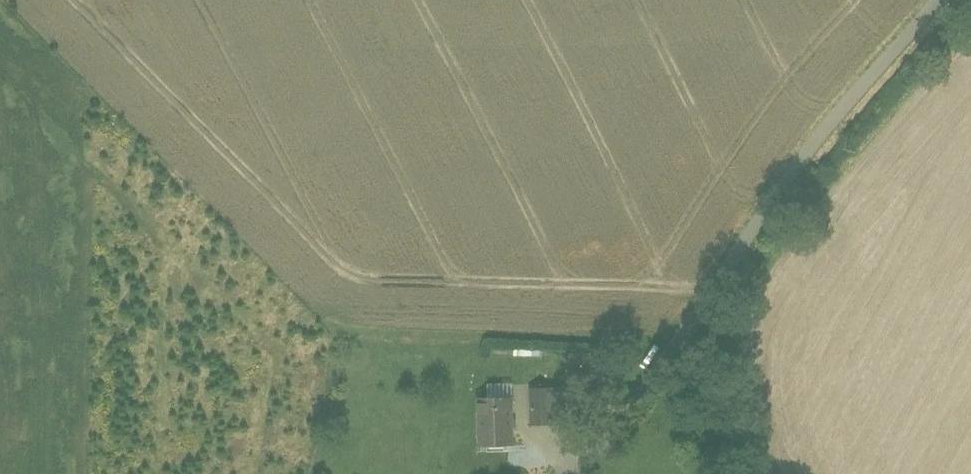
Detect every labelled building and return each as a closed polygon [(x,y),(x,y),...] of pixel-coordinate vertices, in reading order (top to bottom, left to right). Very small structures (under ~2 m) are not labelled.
[(530,388),(532,423),(577,420),(575,390),(617,387),(614,345),(574,348),(576,385),(530,388)] [(519,393),(482,392),(481,442),(518,443),(519,393)]
